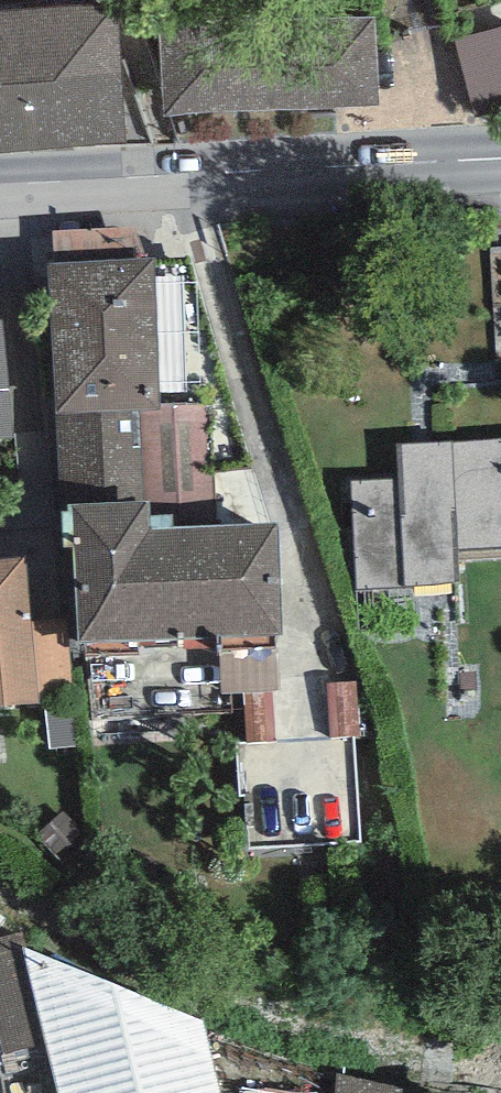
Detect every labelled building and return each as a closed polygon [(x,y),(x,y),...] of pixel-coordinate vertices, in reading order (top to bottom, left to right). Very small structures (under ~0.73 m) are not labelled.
[(0,11),(0,156),(125,148),(115,1),(0,11)] [(375,16),(159,27),(163,116),(379,105),(375,16)] [(454,40),(474,117),(500,110),(500,28),(454,40)] [(154,257),(46,262),(57,507),(71,506),(149,503),(214,500),(210,403),(160,405),(154,257)] [(14,437),(0,307),(0,438),(14,437)] [(397,444),(399,479),(352,480),(357,590),(457,581),(458,562),(500,558),(500,437),(397,444)] [(150,528),(149,503),(71,506),(76,642),(282,633),(277,523),(150,528)] [(41,702),(40,693),(71,691),(65,619),(32,622),(25,556),(0,559),(0,707),(41,702)] [(81,835),(63,816),(39,838),(58,857),(81,835)] [(23,945),(58,1092),(222,1092),(204,1021),(23,945)] [(337,1072),(335,1092),(411,1092),(337,1072)]
